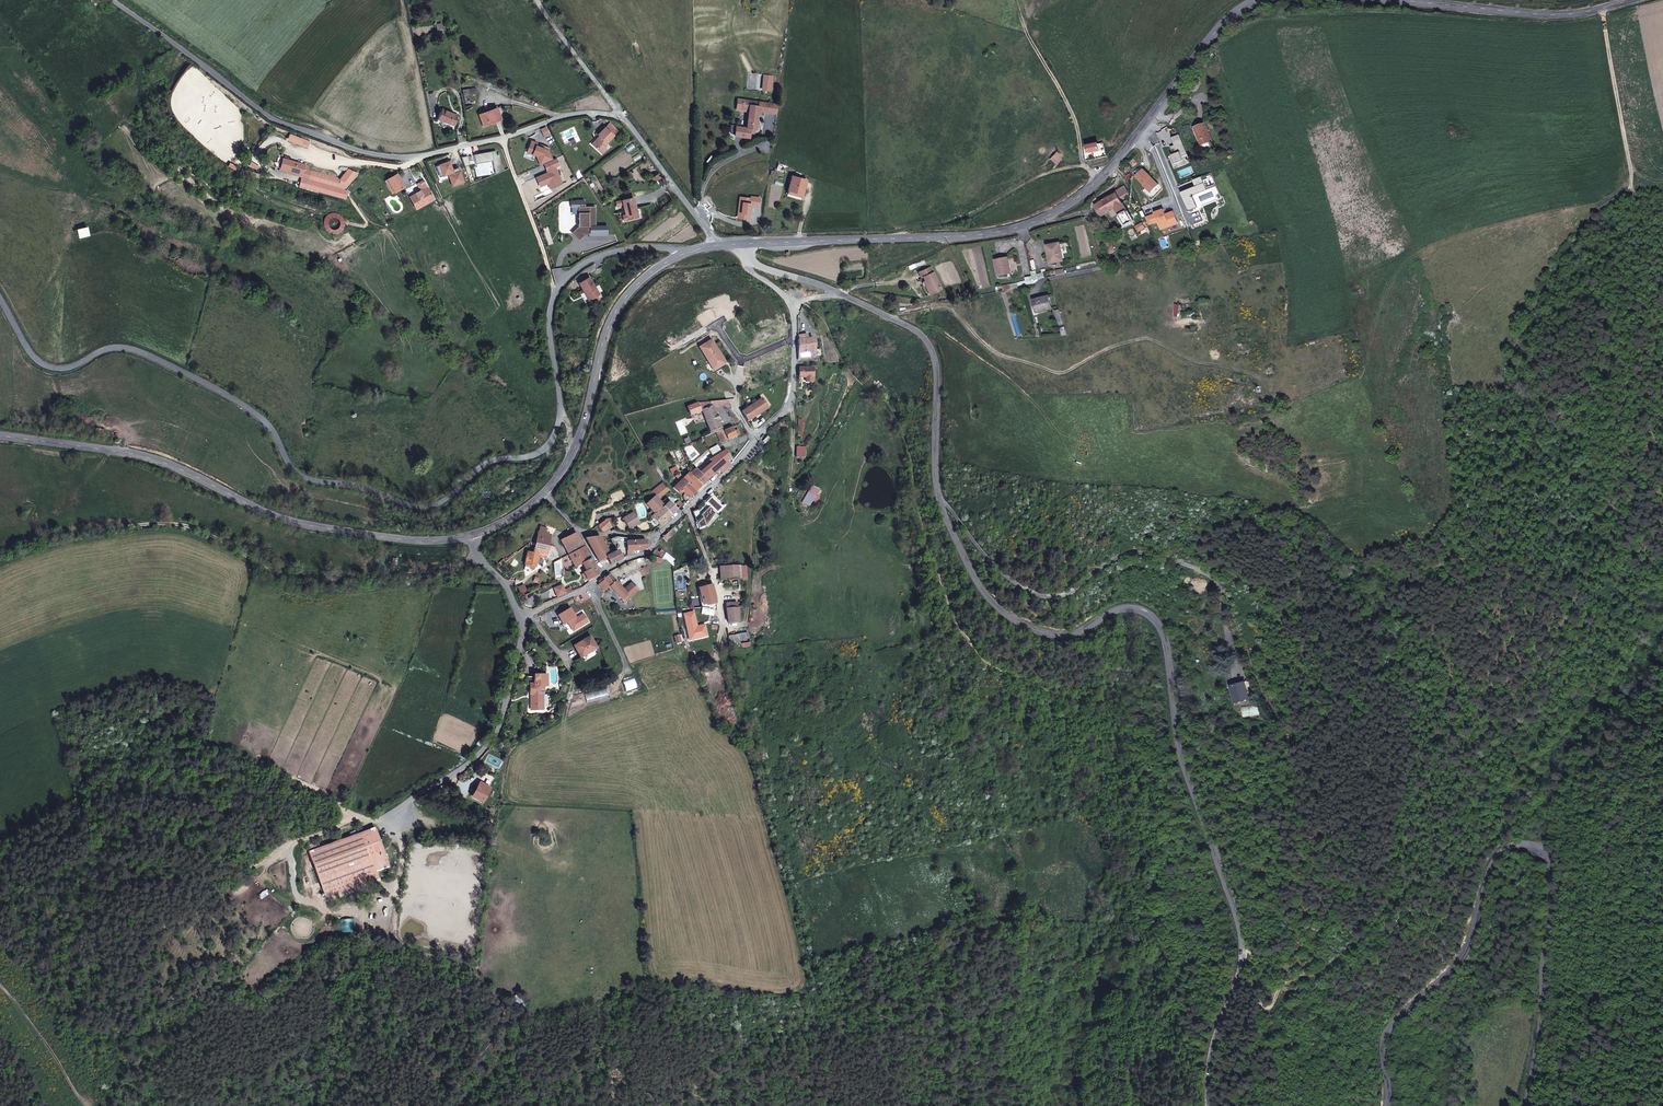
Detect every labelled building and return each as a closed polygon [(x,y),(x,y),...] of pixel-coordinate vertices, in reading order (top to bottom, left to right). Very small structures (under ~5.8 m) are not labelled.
[(748,110),(750,101),(739,100),(738,109),(748,110)] [(761,111),(764,112),(765,102),(750,101),(748,110),(747,127),(755,128),(757,113),(757,111),(761,111)] [(772,103),(765,102),(764,112),(771,112),(772,103)] [(455,126),(459,117),(442,111),(439,121),(455,126)] [(483,131),(500,125),(496,111),(478,116),(483,131)] [(1204,124),(1193,129),(1200,146),(1211,141),(1204,124)] [(598,134),(599,135),(600,137),(597,140),(598,142),(594,146),(601,153),(605,148),(604,147),(607,143),(606,143),(613,135),(604,127),(598,134)] [(592,144),(594,146),(598,142),(597,140),(600,137),(599,135),(592,144)] [(1088,152),(1099,150),(1097,143),(1087,146),(1088,152)] [(1055,163),(1061,157),(1056,151),(1049,158),(1055,163)] [(355,181),(354,181),(318,170),(312,187),(353,199),(355,190),(352,189),(355,181)] [(394,190),(406,184),(400,173),(388,179),(389,182),(393,180),(395,185),(391,186),(394,190)] [(425,189),(423,183),(421,180),(418,173),(415,175),(422,190),(425,189)] [(802,193),(806,180),(792,175),(788,189),(802,193)] [(430,187),(425,189),(422,190),(411,195),(417,207),(435,199),(430,187)] [(1116,208),(1124,205),(1121,198),(1130,194),(1126,187),(1117,192),(1118,194),(1096,206),(1101,216),(1109,212),(1111,215),(1114,214),(1112,211),(1116,208)] [(628,221),(639,218),(634,199),(623,203),(624,207),(626,215),(628,221)] [(1128,212),(1124,205),(1116,208),(1120,216),(1128,212)] [(1128,212),(1120,216),(1126,226),(1134,222),(1128,212)] [(1136,227),(1139,233),(1141,232),(1146,229),(1143,224),(1136,227)] [(1104,244),(1108,255),(1115,252),(1111,242),(1104,244)] [(1051,245),(1054,258),(1050,259),(1051,264),(1064,262),(1061,243),(1051,245)] [(1118,261),(1115,252),(1108,255),(1110,263),(1118,261)] [(1001,276),(1012,274),(1009,258),(997,261),(1001,276)] [(926,277),(927,280),(934,293),(943,288),(932,266),(920,273),(923,278),(926,277)] [(581,287),(583,286),(589,296),(598,291),(588,274),(577,280),(581,287)] [(1034,285),(1046,283),(1044,277),(1038,278),(1037,275),(1032,275),(1033,277),(1034,285)] [(1028,287),(1034,285),(1033,277),(1026,278),(1028,287)] [(931,294),(934,293),(927,280),(925,281),(931,294)] [(1052,309),(1047,296),(1033,300),(1037,313),(1052,309)] [(814,350),(813,338),(806,339),(797,340),(798,360),(810,358),(809,353),(811,353),(811,351),(814,350)] [(699,350),(713,371),(718,367),(716,364),(722,361),(709,343),(699,350)] [(805,377),(805,382),(812,382),(812,376),(812,368),(799,368),(799,377),(805,377)] [(741,411),(747,420),(767,407),(761,398),(741,411)] [(702,409),(712,406),(713,407),(731,406),(727,400),(697,403),(700,410),(702,409)] [(690,414),(700,410),(697,403),(687,406),(690,414)] [(712,406),(702,409),(710,431),(712,431),(713,433),(716,431),(716,430),(717,430),(717,429),(720,427),(717,419),(718,419),(716,414),(715,414),(713,407),(712,406)] [(777,427),(783,432),(788,427),(783,422),(777,427)] [(716,430),(716,431),(720,441),(735,434),(731,426),(723,430),(723,428),(717,430),(716,430)] [(732,461),(725,450),(712,459),(692,472),(689,473),(701,486),(720,468),(723,471),(732,461)] [(682,493),(688,498),(701,486),(689,473),(673,488),(679,494),(682,493)] [(660,485),(665,492),(668,489),(663,483),(660,485)] [(653,494),(657,498),(665,492),(660,485),(652,492),(651,492),(653,494)] [(653,496),(646,504),(654,514),(663,506),(657,498),(653,494),(652,495),(653,496)] [(703,501),(697,507),(698,509),(700,510),(706,505),(703,501)] [(664,507),(670,515),(676,510),(669,502),(664,507)] [(651,514),(644,506),(622,518),(629,529),(644,520),(651,514)] [(664,507),(663,506),(654,514),(645,522),(654,530),(670,515),(664,507)] [(700,510),(698,509),(692,511),(698,528),(707,524),(702,512),(700,510)] [(611,518),(606,519),(611,527),(615,524),(611,518)] [(606,519),(598,526),(597,526),(602,532),(611,527),(606,519)] [(538,529),(536,543),(533,554),(534,554),(534,557),(535,557),(537,557),(538,554),(546,555),(548,546),(550,534),(548,534),(549,530),(547,529),(539,526),(538,529)] [(666,534),(669,537),(675,532),(672,528),(666,534)] [(569,556),(571,561),(575,567),(583,562),(590,558),(583,546),(575,532),(560,541),(569,556)] [(610,564),(621,559),(618,553),(617,551),(612,553),(608,545),(605,547),(599,536),(584,539),(599,561),(606,557),(610,564)] [(627,554),(628,554),(631,553),(631,550),(646,549),(646,540),(632,539),(631,541),(627,541),(626,543),(627,554)] [(534,554),(533,554),(527,553),(524,565),(533,567),(535,557),(534,557),(534,554)] [(599,574),(598,572),(590,558),(583,562),(588,571),(584,573),(587,580),(596,576),(599,574)] [(564,569),(566,572),(575,567),(571,561),(561,566),(564,569)] [(740,565),(719,566),(720,579),(741,578),(740,565)] [(607,573),(602,579),(621,597),(626,592),(629,595),(637,587),(630,580),(622,588),(607,573)] [(713,610),(715,610),(715,602),(715,596),(710,582),(698,583),(702,598),(700,615),(713,616),(713,610)] [(626,592),(621,597),(624,600),(629,595),(626,592)] [(736,602),(725,602),(724,622),(737,622),(737,607),(736,602)] [(575,645),(577,648),(582,655),(597,645),(591,634),(579,642),(575,645)] [(730,647),(740,646),(739,638),(738,634),(727,636),(730,647)] [(1255,700),(1249,684),(1245,686),(1252,702),(1255,700)] [(1239,707),(1252,702),(1245,686),(1233,691),(1239,707)] [(529,698),(527,714),(537,715),(538,700),(539,700),(541,690),(527,688),(526,698),(529,698)] [(726,702),(718,706),(722,712),(729,708),(726,702)] [(1264,716),(1262,707),(1246,711),(1249,721),(1264,716)] [(489,779),(484,790),(493,794),(498,782),(489,779)] [(398,863),(402,862),(414,855),(395,818),(344,844),(333,849),(354,890),(400,867),(398,863)] [(331,845),(333,849),(344,844),(342,839),(331,845)] [(405,868),(402,862),(398,863),(400,867),(354,890),(355,893),(405,868)]
